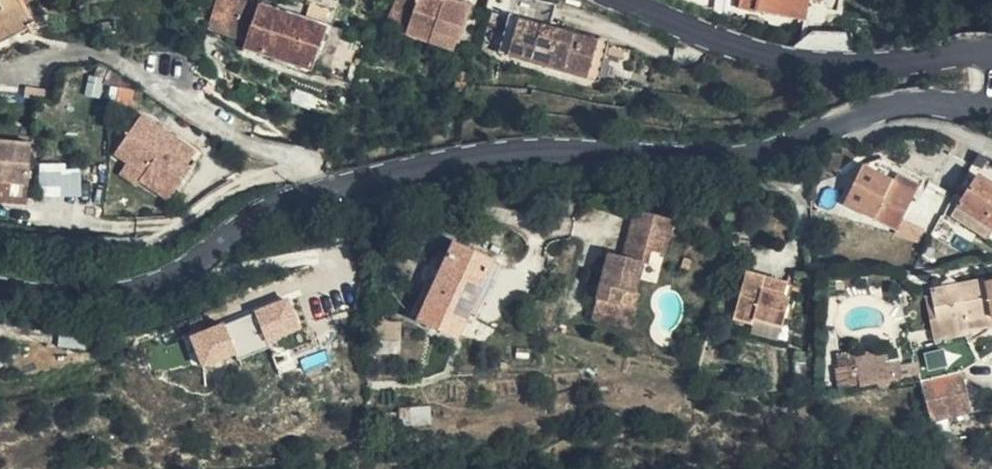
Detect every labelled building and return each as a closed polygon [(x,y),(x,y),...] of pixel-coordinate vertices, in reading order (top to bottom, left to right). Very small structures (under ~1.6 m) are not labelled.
[(30,28),(15,0),(0,0),(0,44),(30,28)] [(255,10),(230,0),(226,0),(213,28),(243,40),(255,10)] [(403,28),(413,0),(394,0),(386,23),(403,28)] [(474,9),(448,0),(418,0),(407,33),(432,41),(435,32),(458,39),(464,19),(470,21),(474,9)] [(486,10),(511,17),(501,51),(596,78),(607,45),(551,29),(557,4),(538,0),(489,0),(486,10)] [(808,0),(740,0),(738,8),(804,21),(808,0)] [(310,68),(324,29),(259,7),(244,46),(310,68)] [(132,107),(134,92),(119,90),(117,105),(132,107)] [(162,151),(170,140),(141,119),(115,156),(126,165),(143,177),(141,182),(167,202),(190,172),(162,151)] [(198,160),(170,140),(162,151),(190,172),(198,160)] [(27,186),(31,144),(0,142),(0,184),(27,186)] [(81,197),(80,164),(39,165),(40,198),(81,197)] [(143,177),(126,165),(119,175),(136,188),(141,182),(143,177)] [(896,228),(918,179),(896,169),(890,182),(860,167),(844,203),(896,228)] [(991,232),(991,185),(978,176),(952,217),(987,240),(991,232)] [(656,221),(670,227),(673,214),(634,204),(632,212),(643,216),(656,221)] [(664,248),(670,227),(656,221),(643,216),(632,212),(622,251),(608,247),(604,259),(600,274),(591,311),(629,321),(638,289),(634,288),(642,257),(646,258),(649,245),(664,248)] [(453,245),(448,257),(486,275),(492,262),(453,245)] [(486,275),(448,257),(419,321),(457,338),(486,275)] [(594,272),(600,274),(604,259),(597,258),(594,272)] [(783,297),(786,283),(745,273),(736,320),(756,324),(757,319),(783,325),(790,299),(783,297)] [(832,286),(833,277),(825,278),(825,286),(832,286)] [(931,422),(971,412),(961,372),(979,362),(965,333),(991,327),(991,282),(931,296),(940,338),(934,340),(911,345),(924,394),(931,422)] [(925,298),(934,340),(940,338),(931,296),(925,298)] [(289,298),(190,338),(202,367),(236,353),(239,360),(269,348),(267,344),(302,330),(289,298)] [(891,387),(893,358),(837,352),(834,382),(891,387)]
